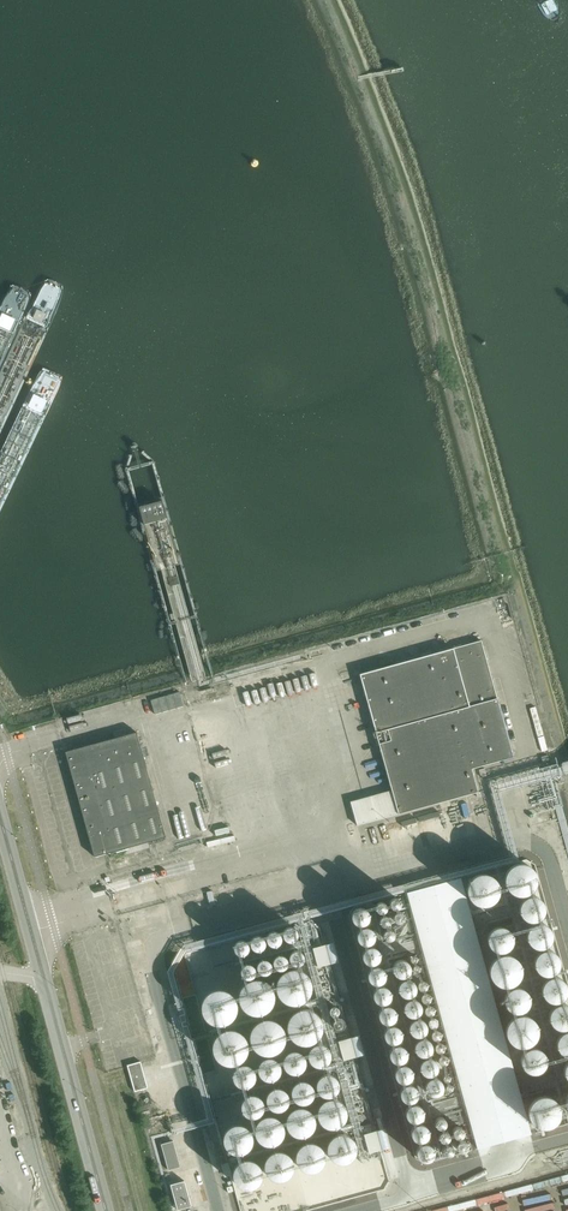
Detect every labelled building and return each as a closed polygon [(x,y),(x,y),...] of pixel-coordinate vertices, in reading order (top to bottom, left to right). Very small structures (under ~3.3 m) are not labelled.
[(481,640),(357,675),(391,791),(398,816),(464,796),(476,792),(469,770),(513,758),(481,640)] [(137,733),(65,752),(94,857),(147,843),(166,838),(137,733)] [(193,751),(196,765),(218,762),(215,747),(193,751)] [(514,865),(510,868),(507,871),(505,875),(505,880),(505,885),(507,889),(510,892),(514,895),(518,896),(523,896),(527,895),(531,892),(534,889),(536,885),(537,880),(536,876),(535,871),(532,868),(528,865),(523,864),(519,864),(514,865)] [(476,876),(472,878),(469,882),(467,886),(467,890),(467,895),(469,899),(472,903),(476,905),(481,906),(485,907),(490,905),(494,903),(497,899),(499,895),(499,890),(499,886),(497,882),(494,878),(490,876),(485,874),(481,874),(476,876)] [(459,878),(406,893),(476,1150),(529,1135),(459,878)] [(394,897),(392,898),(390,899),(389,900),(388,902),(388,904),(389,906),(391,908),(393,909),(395,909),(397,908),(398,907),(399,906),(400,904),(400,902),(399,900),(398,898),(396,897),(394,897)] [(523,900),(521,902),(519,905),(519,909),(519,912),(520,915),(522,918),(525,920),(528,922),(532,922),(535,922),(538,920),(541,918),(543,915),(544,912),(544,908),(543,905),(542,902),(539,899),(536,898),(533,897),(530,897),(526,898),(523,900)] [(380,901),(378,902),(376,903),(375,905),(374,906),(375,909),(375,910),(377,912),(379,913),(381,913),(383,913),(384,912),(386,910),(386,908),(386,906),(385,904),(384,903),(382,902),(380,901)] [(361,906),(358,907),(354,909),(352,911),(351,915),(352,918),(353,922),(356,924),(360,925),(363,924),(366,923),(369,920),(370,916),(369,913),(367,910),(365,907),(361,906)] [(398,911),(396,912),(394,913),(393,914),(392,916),(392,918),(393,920),(395,922),(396,923),(398,923),(400,922),(402,921),(403,920),(404,918),(404,916),(403,914),(402,912),(400,911),(398,911)] [(384,915),(382,915),(380,916),(379,918),(378,920),(378,922),(379,924),(381,925),(382,926),(385,927),(387,926),(388,925),(389,923),(390,921),(390,919),(389,918),(388,916),(386,915),(384,915)] [(291,921),(290,921),(288,922),(287,922),(285,923),(284,925),(284,926),(283,928),(283,930),(284,931),(285,933),(286,934),(287,935),(288,936),(290,936),(292,936),(293,936),(295,935),(296,935),(297,933),(298,932),(299,930),(299,929),(299,927),(298,925),(297,924),(296,923),(295,922),(293,921),(291,921)] [(531,926),(528,929),(527,932),(526,935),(526,939),(528,942),(530,945),(532,947),(536,949),(539,949),(542,948),(546,947),(548,945),(550,942),(551,939),(552,935),(551,932),(549,929),(547,926),(544,924),(540,923),(537,924),(534,925),(531,926)] [(274,926),(273,926),(271,927),(270,927),(268,928),(267,930),(267,931),(266,933),(266,935),(267,936),(267,938),(269,939),(270,940),(271,941),(273,941),(275,941),(276,941),(278,940),(279,939),(280,938),(281,937),(282,935),(282,934),(282,932),(281,930),(280,929),(279,928),(278,927),(276,926),(274,926)] [(366,927),(363,928),(360,929),(357,932),(356,936),(357,939),(359,942),(362,945),(365,946),(369,945),(372,943),(374,941),(375,937),(374,934),(373,930),(370,928),(366,927)] [(492,930),(489,932),(488,935),(487,939),(487,942),(489,946),(491,948),(493,951),(497,952),(500,952),(503,952),(507,950),(509,948),(511,945),(512,942),(513,939),(512,935),(510,932),(508,930),(505,928),(501,927),(498,927),(495,928),(492,930)] [(388,928),(386,929),(384,930),(383,932),(382,934),(382,936),(383,937),(384,939),(386,940),(388,940),(390,940),(392,939),(393,937),(394,935),(394,933),(393,931),(392,930),(390,929),(388,928)] [(258,931),(257,931),(255,931),(254,932),(252,933),(251,935),(251,936),(250,938),(250,939),(251,941),(252,943),(253,944),(254,945),(255,946),(257,946),(259,946),(260,946),(262,945),(263,944),(264,943),(265,942),(266,940),(266,938),(266,937),(265,935),(264,934),(263,932),(262,932),(260,931),(258,931)] [(242,935),(240,935),(239,935),(237,936),(236,937),(235,939),(234,940),(234,942),(234,943),(235,945),(235,946),(236,948),(238,949),(239,950),(241,950),(242,950),(244,950),(246,949),(247,948),(248,947),(249,945),(249,944),(250,942),(249,941),(249,939),(248,938),(247,936),(245,935),(244,935),(242,935)] [(298,943),(296,943),(295,943),(293,944),(292,945),(291,947),(290,948),(290,950),(290,952),(290,953),(291,955),(292,956),(293,957),(295,958),(297,958),(298,958),(300,958),(301,957),(303,956),(304,955),(305,954),(305,952),(305,950),(305,949),(305,947),(304,946),(303,945),(301,944),(300,943),(298,943)] [(372,947),(368,947),(365,949),(363,952),(362,955),(362,959),(364,962),(367,964),(370,965),(374,965),(377,963),(379,960),(380,957),(380,953),(378,950),(375,948),(372,947)] [(281,948),(279,948),(278,948),(276,949),(275,950),(274,952),(273,953),(273,955),(273,956),(273,958),(274,960),(275,961),(276,962),(278,963),(279,963),(281,963),(283,963),(284,962),(286,961),(287,960),(288,959),(288,957),(288,955),(288,954),(288,952),(287,951),(286,950),(284,949),(283,948),(281,948)] [(538,953),(536,956),(534,959),(534,962),(534,966),(535,969),(537,972),(540,974),(543,975),(547,976),(550,975),(553,974),(556,972),(558,969),(559,965),(559,962),(559,959),(557,955),(555,953),(552,951),(548,950),(545,950),(541,951),(538,953)] [(265,953),(263,953),(262,953),(260,954),(259,955),(258,956),(257,958),(257,960),(257,961),(257,963),(258,964),(259,966),(260,967),(262,967),(264,968),(265,968),(267,968),(268,967),(270,966),(271,965),(272,963),(272,962),(272,960),(272,958),(272,957),(271,955),(270,954),(268,953),(267,953),(265,953)] [(498,956),(494,959),(491,962),(489,966),(489,971),(489,975),(491,980),(494,983),(498,986),(503,987),(507,987),(512,986),(516,983),(519,980),(521,976),(521,971),(521,966),(519,962),(516,959),(512,956),(507,955),(503,955),(498,956)] [(249,956),(247,957),(245,957),(244,958),(243,959),(242,960),(241,962),(241,964),(241,965),(241,967),(242,968),(243,970),(244,971),(246,971),(247,972),(249,972),(251,972),(252,971),(254,970),(255,969),(256,967),(256,966),(256,964),(256,962),(255,961),(255,959),(253,958),(252,957),(250,957),(249,956)] [(401,960),(397,960),(394,962),(392,965),(391,968),(391,972),(393,975),(396,977),(400,978),(403,978),(406,976),(408,973),(409,970),(409,966),(407,963),(404,961),(401,960)] [(377,967),(373,967),(370,969),(368,972),(367,975),(367,979),(369,982),(372,984),(376,985),(379,985),(382,983),(384,980),(385,977),(385,973),(383,970),(380,968),(377,967)] [(286,971),(282,973),(279,976),(277,980),(276,984),(276,988),(277,992),(278,996),(281,999),(284,1002),(288,1004),(292,1004),(296,1004),(300,1004),(303,1002),(307,999),(309,996),(311,992),(311,988),(311,984),(310,980),(308,976),(305,973),(302,971),(298,970),(294,969),(290,970),(286,971)] [(546,980),(543,983),(542,986),(541,989),(541,992),(542,996),(545,999),(547,1001),(550,1002),(554,1002),(557,1002),(561,1001),(563,998),(565,995),(566,992),(566,989),(566,985),(564,982),(562,980),(559,978),(555,977),(552,977),(548,978),(546,980)] [(249,981),(245,983),(243,986),(240,990),(239,994),(239,998),(240,1002),(241,1006),(244,1009),(247,1012),(251,1014),(255,1015),(259,1015),(263,1014),(267,1012),(270,1009),(272,1006),(274,1002),(275,998),(274,994),(273,990),(271,986),(268,983),(265,981),(261,980),(257,979),(253,980),(249,981)] [(407,979),(404,979),(401,981),(398,984),(397,987),(398,991),(400,994),(402,996),(406,997),(409,997),(413,995),(415,992),(416,989),(415,985),(414,982),(411,980),(407,979)] [(383,986),(380,986),(377,988),(374,991),(373,994),(374,998),(376,1001),(378,1003),(382,1004),(385,1004),(389,1002),(391,999),(392,996),(391,992),(390,989),(387,987),(383,986)] [(508,990),(506,993),(504,996),(504,999),(504,1003),(505,1006),(507,1009),(510,1011),(513,1012),(517,1013),(520,1012),(523,1011),(526,1009),(528,1006),(529,1003),(529,999),(529,996),(527,993),(524,990),(521,988),(518,987),(515,988),(511,988),(508,990)] [(211,992),(208,994),(205,997),(203,1000),(202,1004),(201,1008),(202,1013),(204,1016),(206,1020),(209,1022),(213,1024),(217,1025),(221,1025),(225,1024),(229,1022),(232,1020),(235,1016),(236,1013),(237,1009),(237,1004),(236,1000),(234,997),(231,994),(227,992),(223,990),(219,990),(215,990),(211,992)] [(413,999),(409,999),(406,1001),(404,1004),(403,1007),(403,1011),(405,1014),(408,1016),(411,1017),(415,1017),(418,1015),(420,1012),(421,1009),(421,1005),(419,1002),(416,1000),(413,999)] [(551,1010),(549,1013),(549,1016),(549,1020),(550,1023),(552,1026),(555,1028),(558,1029),(561,1030),(565,1029),(567,1028),(567,1006),(566,1005),(563,1004),(559,1004),(556,1005),(553,1007),(551,1010)] [(389,1006),(385,1006),(382,1008),(380,1011),(379,1014),(379,1018),(381,1021),(384,1023),(387,1024),(391,1023),(394,1022),(396,1019),(397,1015),(397,1012),(395,1009),(392,1007),(389,1006)] [(297,1011),(293,1013),(290,1016),(288,1020),(287,1024),(287,1028),(287,1032),(289,1036),(292,1039),(295,1042),(298,1044),(302,1044),(307,1044),(311,1044),(314,1042),(317,1039),(320,1036),(322,1032),(322,1028),(322,1024),(321,1020),(319,1016),(316,1013),(313,1011),(309,1010),(305,1009),(300,1010),(297,1011)] [(515,1016),(511,1019),(508,1022),(506,1027),(505,1031),(506,1036),(508,1040),(511,1043),(515,1046),(519,1047),(524,1047),(528,1046),(532,1044),(535,1040),(537,1036),(538,1031),(537,1027),(535,1022),(532,1019),(528,1016),(524,1015),(519,1015),(515,1016)] [(418,1018),(414,1018),(411,1020),(409,1023),(408,1026),(408,1030),(410,1033),(413,1035),(417,1036),(420,1036),(423,1034),(425,1031),(426,1028),(426,1024),(424,1021),(421,1019),(418,1018)] [(260,1021),(256,1023),(253,1026),(251,1030),(250,1034),(250,1038),(251,1042),(252,1046),(255,1049),(258,1052),(262,1054),(266,1055),(270,1055),(274,1054),(277,1052),(281,1049),(283,1046),(285,1042),(285,1038),(285,1034),(284,1030),(282,1026),(279,1023),(276,1021),(272,1020),(268,1019),(264,1020),(260,1021)] [(394,1025),(390,1025),(387,1027),(385,1030),(384,1033),(385,1037),(386,1040),(389,1042),(393,1043),(396,1043),(399,1041),(401,1038),(402,1035),(402,1031),(400,1028),(397,1026),(394,1025)] [(222,1032),(219,1034),(216,1037),(214,1040),(213,1044),(212,1049),(213,1053),(215,1056),(217,1060),(220,1062),(224,1064),(228,1065),(232,1065),(236,1064),(240,1062),(243,1060),(246,1056),(247,1053),(248,1049),(248,1044),(247,1040),(244,1037),(242,1034),(238,1032),(234,1030),(230,1030),(226,1030),(222,1032)] [(558,1037),(557,1040),(556,1043),(556,1047),(558,1050),(560,1053),(562,1055),(566,1056),(567,1056),(567,1031),(564,1032),(561,1034),(558,1037)] [(423,1038),(420,1038),(417,1040),(415,1043),(414,1046),(414,1050),(416,1053),(419,1055),(422,1056),(426,1055),(429,1054),(431,1051),(432,1047),(431,1044),(430,1041),(427,1038),(423,1038)] [(317,1043),(314,1044),(312,1046),(310,1048),(308,1051),(307,1054),(307,1057),(308,1059),(309,1062),(311,1064),(314,1066),(317,1067),(320,1067),(323,1067),(325,1065),(328,1063),(330,1061),(331,1058),(331,1055),(331,1052),(330,1050),(328,1047),(326,1045),(323,1044),(320,1043),(317,1043)] [(399,1044),(396,1045),(393,1047),(391,1049),(390,1053),(390,1056),(392,1059),(395,1062),(398,1063),(402,1062),(405,1060),(407,1058),(408,1054),(407,1051),(406,1048),(403,1045),(399,1044)] [(525,1051),(523,1053),(521,1056),(521,1060),(521,1063),(522,1067),(524,1069),(527,1072),(530,1073),(533,1073),(537,1073),(540,1071),(543,1069),(545,1066),(546,1063),(546,1060),(545,1056),(544,1053),(541,1051),(538,1049),(535,1048),(531,1048),(528,1049),(525,1051)] [(292,1050),(289,1051),(287,1053),(285,1055),(283,1058),(283,1060),(283,1063),(283,1066),(285,1069),(287,1071),(289,1073),(292,1074),(295,1074),(298,1074),(301,1072),(303,1070),(305,1068),(306,1065),(306,1062),(306,1059),(305,1057),(303,1054),(301,1052),(298,1051),(295,1050),(292,1050)] [(267,1057),(264,1058),(262,1060),(260,1062),(258,1065),(257,1067),(257,1070),(258,1073),(259,1076),(262,1078),(264,1080),(267,1081),(270,1081),(273,1080),(276,1079),(278,1077),(280,1075),(281,1072),(281,1069),(281,1066),(280,1064),(278,1061),(276,1059),(273,1058),(270,1057),(267,1057)] [(428,1058),(425,1058),(421,1060),(419,1063),(418,1066),(419,1070),(420,1073),(423,1075),(427,1076),(430,1075),(433,1074),(436,1071),(437,1067),(436,1064),(434,1061),(432,1059),(428,1058)] [(148,1089),(140,1062),(127,1066),(134,1092),(136,1092),(148,1089)] [(243,1064),(240,1065),(237,1066),(235,1069),(234,1071),(233,1074),(233,1077),(234,1080),(235,1083),(237,1085),(239,1086),(242,1087),(245,1088),(248,1087),(251,1086),(253,1084),(255,1082),(256,1079),(257,1076),(256,1073),(255,1070),(254,1068),(251,1066),(249,1064),(246,1064),(243,1064)] [(404,1064),(401,1065),(397,1067),(395,1069),(394,1073),(395,1076),(396,1079),(399,1082),(403,1083),(406,1082),(409,1081),(412,1078),(413,1074),(412,1071),(410,1068),(408,1065),(404,1064)] [(325,1074),(322,1075),(320,1076),(318,1078),(316,1081),(315,1084),(315,1087),(316,1090),(317,1092),(319,1094),(322,1096),(325,1097),(328,1097),(331,1097),(333,1096),(336,1094),(338,1091),(339,1089),(339,1086),(339,1083),(338,1080),(336,1077),(334,1075),(331,1074),(328,1074),(325,1074)] [(433,1077),(430,1077),(427,1079),(424,1082),(423,1085),(424,1089),(426,1092),(428,1094),(432,1095),(435,1094),(439,1093),(441,1090),(442,1086),(441,1083),(440,1080),(437,1078),(433,1077)] [(300,1081),(297,1081),(295,1083),(293,1085),(291,1088),(291,1091),(290,1094),(291,1097),(293,1099),(295,1101),(297,1103),(300,1104),(303,1104),(306,1104),(309,1102),(311,1101),(313,1098),(314,1095),(314,1093),(314,1090),(313,1087),(311,1084),(309,1082),(306,1081),(303,1080),(300,1081)] [(409,1083),(406,1084),(403,1086),(400,1088),(399,1092),(400,1095),(402,1099),(404,1101),(408,1102),(411,1101),(415,1100),(417,1097),(418,1093),(417,1090),(416,1087),(413,1084),(409,1083)] [(275,1088),(272,1088),(270,1090),(268,1092),(266,1095),(265,1098),(265,1101),(266,1103),(267,1106),(269,1108),(272,1110),(275,1111),(278,1111),(281,1111),(283,1109),(286,1108),(288,1105),(289,1102),(289,1099),(289,1096),(288,1094),(286,1091),(284,1089),(281,1088),(278,1087),(275,1088)] [(251,1094),(248,1095),(245,1097),(243,1099),(242,1101),(241,1104),(241,1107),(242,1110),(243,1113),(245,1115),(247,1117),(250,1118),(253,1118),(256,1117),(259,1116),(261,1114),(263,1112),(264,1109),(265,1106),(264,1103),(263,1100),(262,1098),(259,1096),(257,1095),(254,1094),(251,1094)] [(537,1097),(533,1100),(530,1103),(528,1107),(528,1112),(528,1117),(530,1121),(533,1124),(537,1127),(542,1128),(546,1128),(551,1127),(555,1124),(558,1121),(560,1117),(560,1112),(560,1108),(558,1103),(555,1100),(551,1097),(546,1096),(542,1096),(537,1097)] [(330,1099),(325,1100),(322,1102),(319,1105),(317,1109),(317,1113),(317,1118),(319,1122),(322,1125),(326,1127),(330,1128),(334,1128),(338,1127),(342,1125),(345,1121),(346,1117),(347,1113),(346,1109),(344,1105),(342,1102),(338,1100),(334,1098),(330,1099)] [(415,1103),(411,1104),(408,1105),(406,1108),(405,1112),(405,1115),(407,1118),(410,1121),(413,1122),(417,1121),(420,1119),(422,1117),(423,1113),(423,1110),(421,1107),(418,1104),(415,1103)] [(299,1107),(295,1108),(291,1111),(288,1114),(286,1118),(286,1122),(287,1126),(288,1130),(291,1133),(295,1135),(299,1137),(303,1137),(307,1135),(311,1133),(314,1130),(315,1126),(316,1122),(315,1117),(313,1113),(311,1110),(307,1108),(303,1107),(299,1107)] [(267,1116),(263,1117),(259,1119),(257,1122),(255,1126),(254,1130),(255,1135),(257,1139),(260,1142),(263,1144),(267,1145),(272,1145),(276,1144),(279,1142),(282,1138),(284,1134),(284,1130),(284,1126),(282,1122),(279,1119),(275,1117),(271,1115),(267,1116)] [(439,1117),(437,1117),(436,1118),(435,1120),(434,1122),(434,1124),(435,1126),(436,1127),(438,1128),(440,1128),(442,1128),(444,1127),(445,1125),(446,1123),(445,1121),(445,1119),(443,1118),(441,1117),(439,1117)] [(420,1123),(417,1123),(413,1125),(411,1128),(410,1131),(411,1135),(412,1138),(415,1140),(419,1141),(422,1141),(425,1139),(428,1136),(429,1133),(428,1129),(426,1126),(424,1124),(420,1123)] [(174,1124),(152,1128),(158,1157),(179,1153),(174,1124)] [(236,1124),(232,1125),(228,1128),(225,1131),(223,1135),(223,1139),(224,1143),(225,1147),(228,1150),(232,1153),(236,1154),(240,1154),(244,1153),(248,1150),(251,1147),(252,1143),(253,1139),(252,1135),(250,1131),(248,1128),(244,1125),(240,1124),(236,1124)] [(457,1126),(455,1127),(453,1128),(452,1129),(451,1131),(452,1133),(452,1135),(454,1137),(456,1138),(458,1138),(460,1137),(461,1136),(463,1135),(463,1133),(463,1131),(462,1129),(461,1127),(459,1126),(457,1126)] [(443,1130),(441,1130),(439,1131),(438,1133),(438,1135),(438,1137),(439,1139),(440,1140),(442,1141),(444,1142),(446,1141),(448,1140),(449,1138),(449,1136),(449,1134),(448,1133),(447,1131),(445,1130),(443,1130)] [(339,1134),(335,1135),(331,1137),(329,1141),(327,1145),(326,1149),(327,1153),(329,1157),(332,1160),(335,1162),(339,1164),(344,1164),(348,1162),(351,1160),(354,1157),(356,1153),(356,1149),(356,1144),(354,1140),(351,1137),(348,1135),(343,1134),(339,1134)] [(461,1140),(459,1141),(457,1142),(456,1143),(456,1145),(456,1147),(456,1149),(458,1151),(460,1152),(462,1152),(464,1151),(465,1150),(467,1149),(467,1147),(467,1145),(466,1143),(465,1141),(463,1140),(461,1140)] [(308,1142),(304,1144),(301,1146),(298,1149),(296,1153),(296,1157),(296,1161),(298,1165),(301,1169),(304,1171),(309,1172),(313,1172),(317,1171),(320,1168),(323,1165),(325,1161),(326,1157),(325,1153),(323,1149),(320,1146),(317,1143),(312,1142),(308,1142)] [(425,1142),(422,1143),(419,1145),(416,1147),(416,1151),(416,1154),(418,1158),(421,1160),(424,1161),(428,1160),(431,1159),(433,1156),(434,1152),(433,1149),(432,1146),(429,1143),(425,1142)] [(447,1144),(445,1144),(443,1145),(442,1147),(442,1149),(442,1151),(442,1153),(444,1154),(446,1155),(448,1155),(450,1155),(451,1154),(453,1152),(453,1150),(453,1148),(452,1146),(451,1145),(449,1144),(447,1144)] [(277,1151),(273,1152),(269,1155),(266,1158),(264,1162),(264,1166),(265,1170),(266,1174),(269,1177),(273,1179),(277,1181),(281,1181),(285,1179),(289,1177),(292,1174),(293,1170),(294,1166),(293,1161),(291,1157),(289,1154),(285,1152),(281,1151),(277,1151)] [(245,1159),(241,1160),(238,1163),(235,1166),(233,1170),(232,1174),(233,1178),(235,1182),(238,1185),(241,1188),(246,1189),(250,1189),(254,1188),(257,1185),(260,1182),(262,1178),(262,1174),(262,1170),(260,1166),(257,1163),(254,1160),(249,1159),(245,1159)] [(507,1191),(509,1210),(522,1210),(520,1189),(507,1191)] [(487,1196),(490,1210),(505,1210),(501,1192),(487,1196)] [(470,1200),(472,1210),(473,1210),(486,1208),(483,1197),(470,1200)] [(467,1201),(452,1204),(452,1207),(435,1210),(469,1210),(467,1201)]
